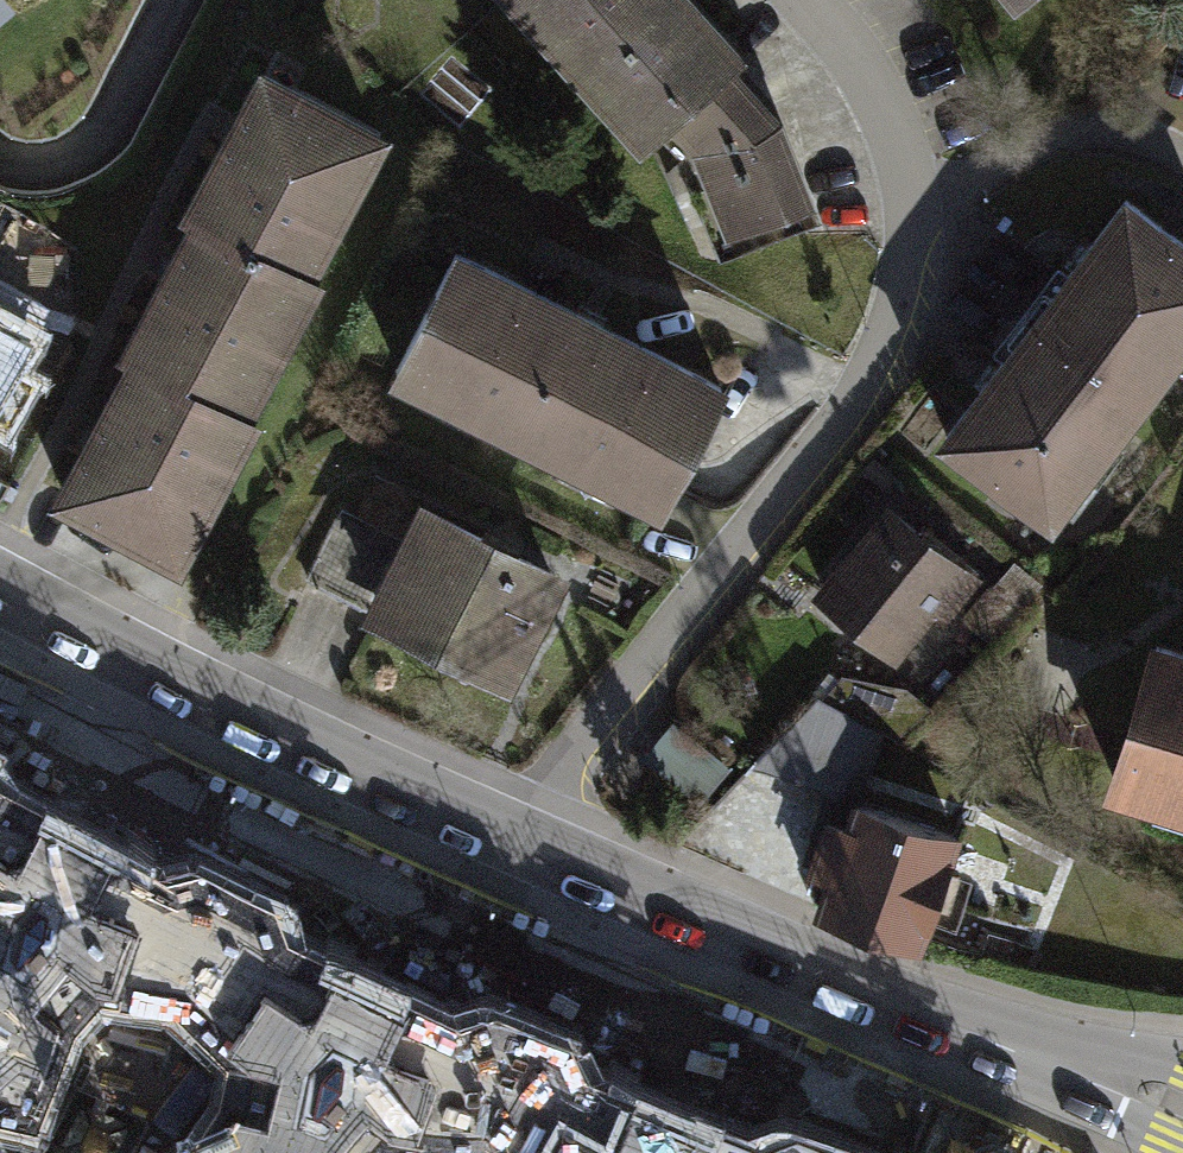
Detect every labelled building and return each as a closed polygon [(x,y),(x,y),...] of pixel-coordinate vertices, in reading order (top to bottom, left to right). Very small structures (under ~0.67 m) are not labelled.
[(651,158),(677,133),(741,70),(756,58),(699,1),(698,0),(512,0),(651,158)] [(398,132),(267,62),(232,127),(186,213),(197,219),(169,270),(125,353),(131,357),(86,439),(54,499),(187,570),(269,417),(260,412),(332,276),(324,271),(398,132)] [(741,70),(677,133),(691,150),(699,163),(709,180),(695,187),(725,267),(829,219),(793,125),(741,70)] [(1182,349),(1182,213),(1135,177),(1084,243),(1001,352),(950,419),(1063,505),(1182,349)] [(728,382),(459,250),(395,380),(664,512),(728,382)] [(0,314),(0,429),(48,340),(0,314)] [(985,564),(893,489),(818,580),(900,647),(949,587),(959,595),(985,564)] [(375,606),(410,541),(339,506),(307,573),(375,606)] [(574,582),(428,508),(410,541),(375,606),(367,621),(516,696),(574,582)] [(1147,639),(1103,783),(1182,808),(1182,649),(1147,639)] [(818,681),(756,751),(862,783),(884,716),(818,681)] [(965,818),(862,783),(823,899),(925,934),(965,818)] [(48,1142),(82,1031),(104,1005),(179,1018),(246,877),(190,850),(149,871),(87,841),(3,801),(0,784),(0,1138),(48,1142)] [(246,877),(179,1018),(235,1070),(228,1104),(194,1152),(486,1152),(550,1026),(502,1005),(459,1023),(410,999),(313,953),(305,908),(246,877)] [(550,1026),(486,1152),(747,1152),(710,1138),(624,1103),(612,1061),(550,1026)] [(798,1142),(772,1152),(833,1152),(798,1142)]
